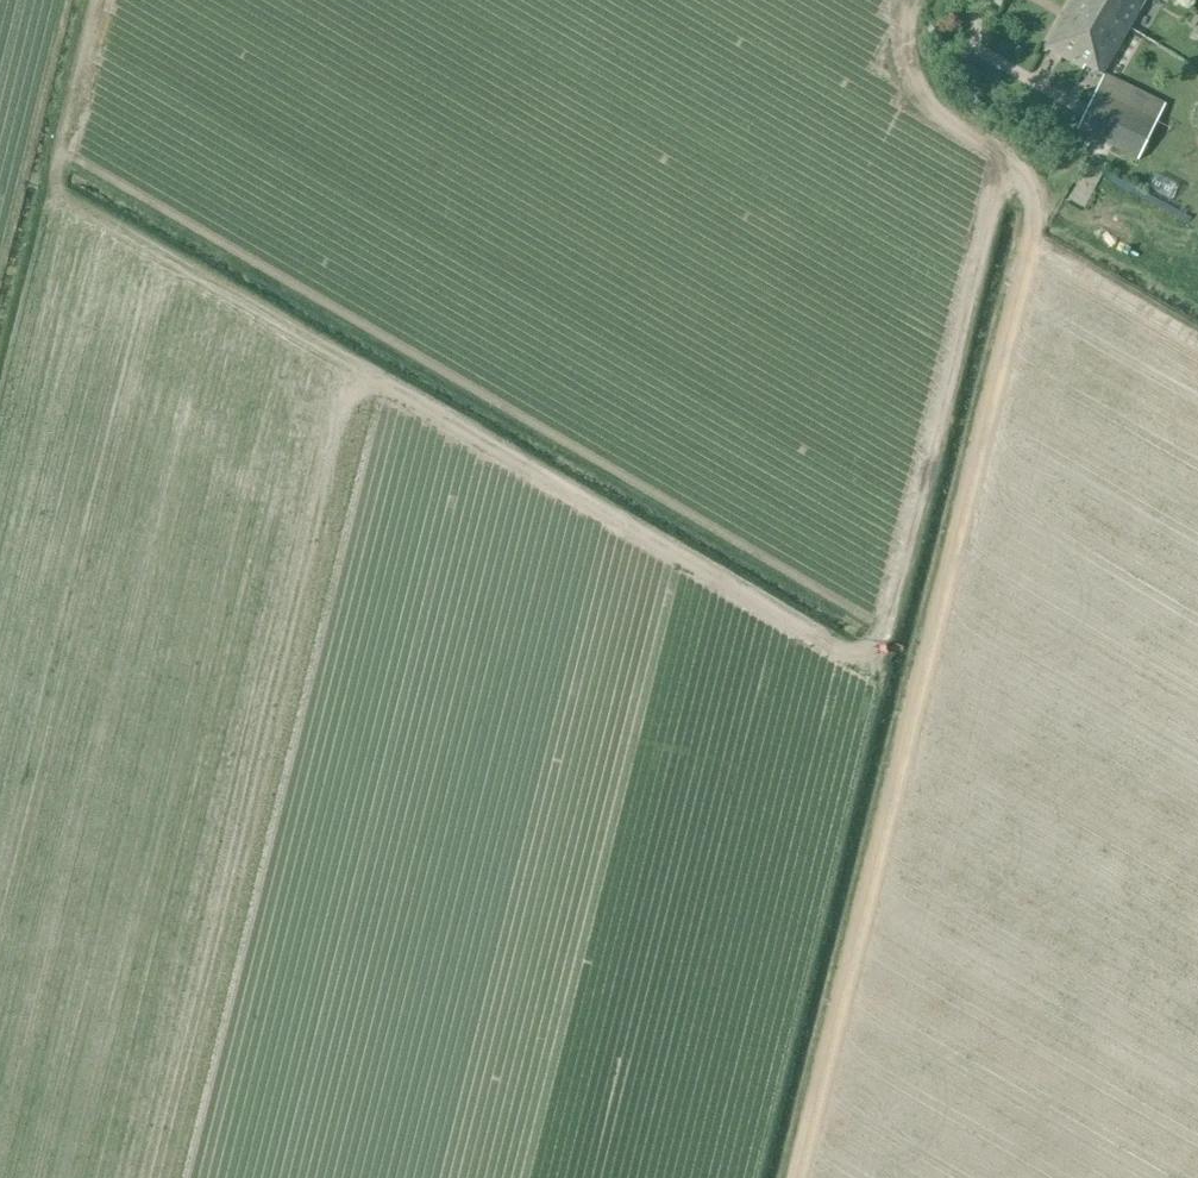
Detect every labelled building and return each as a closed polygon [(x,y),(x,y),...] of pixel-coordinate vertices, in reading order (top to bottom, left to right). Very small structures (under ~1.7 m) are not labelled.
[(1101,76),(1145,0),(1074,0),(1046,48),(1083,70),(1085,67),(1101,76)] [(1098,88),(1077,131),(1138,162),(1159,119),(1098,88)]
